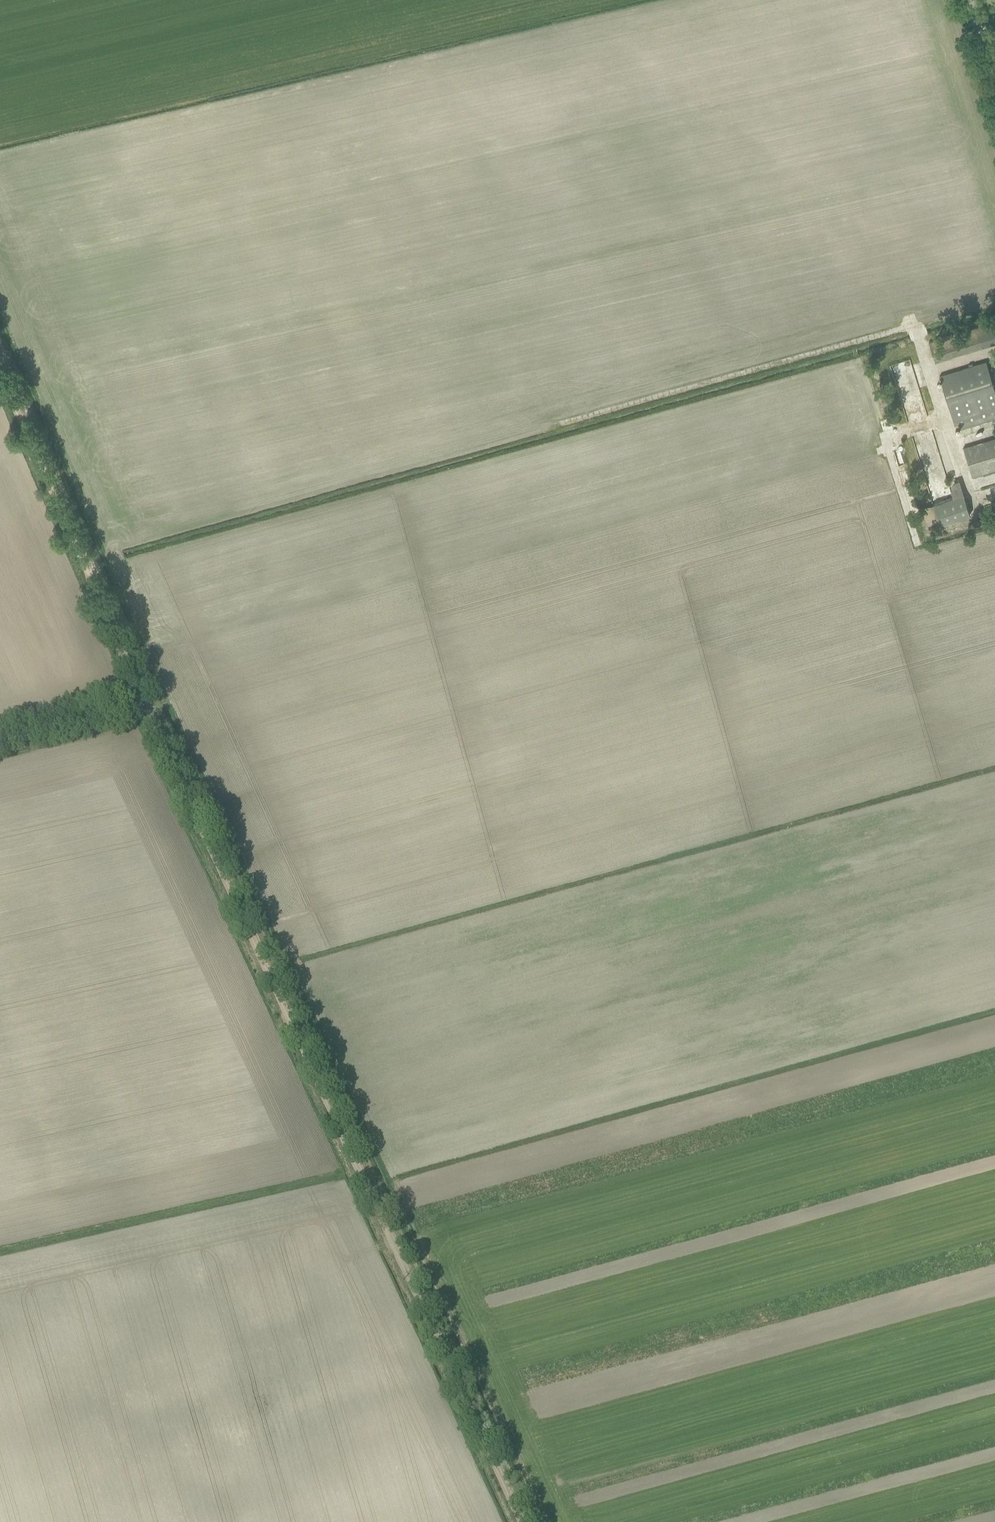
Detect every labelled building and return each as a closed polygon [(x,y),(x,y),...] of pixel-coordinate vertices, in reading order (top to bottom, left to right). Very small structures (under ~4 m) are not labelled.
[(902,348),(899,343),(893,346),(896,352),(902,348)] [(954,425),(958,423),(960,429),(994,418),(994,389),(986,361),(940,376),(954,422),(954,425)] [(963,448),(972,477),(994,470),(994,438),(963,448)] [(933,504),(922,508),(929,529),(970,515),(963,493),(933,503),(933,504)]
